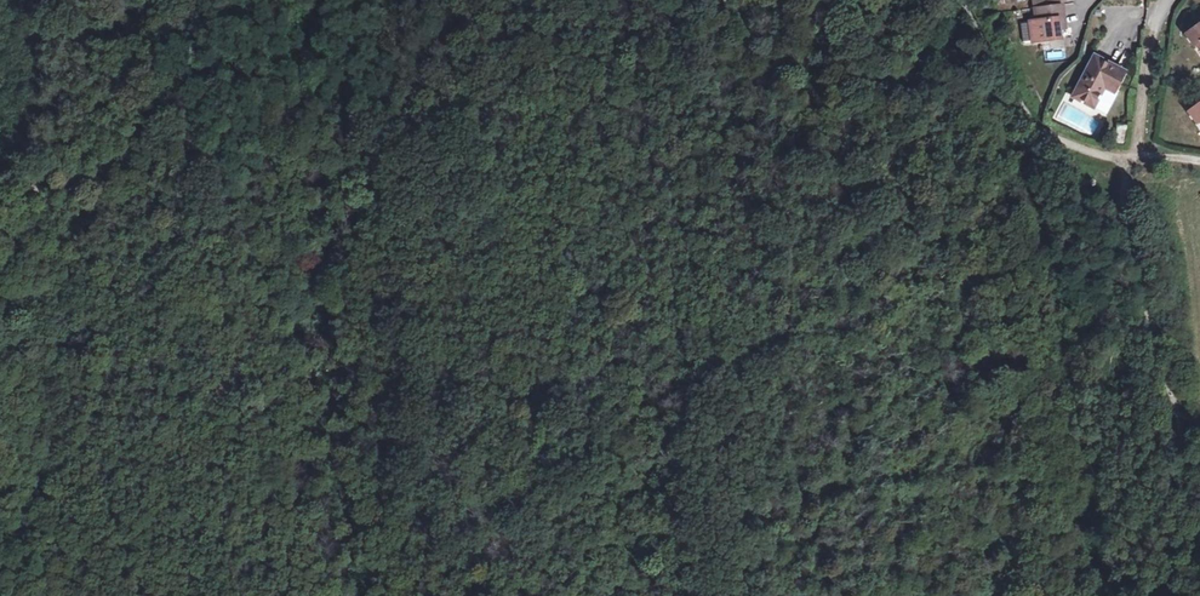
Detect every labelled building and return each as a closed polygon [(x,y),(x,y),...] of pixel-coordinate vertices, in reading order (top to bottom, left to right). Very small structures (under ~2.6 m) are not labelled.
[(1040,9),(1060,6),(1059,0),(1039,0),(1040,9)] [(1062,27),(1068,26),(1065,5),(1060,6),(1040,9),(1042,21),(1032,22),(1032,24),(1035,42),(1035,43),(1064,39),(1063,31),(1062,27)] [(1199,41),(1199,23),(1186,34),(1195,45),(1199,41)] [(1032,24),(1023,25),(1026,43),(1035,42),(1032,24)] [(1117,78),(1121,70),(1098,58),(1076,99),(1096,110),(1108,90),(1117,95),(1124,82),(1117,78)] [(1128,75),(1121,70),(1117,78),(1124,82),(1128,75)] [(1108,90),(1096,110),(1110,117),(1121,97),(1117,95),(1108,90)] [(1199,119),(1199,103),(1189,111),(1197,122),(1199,119)]
